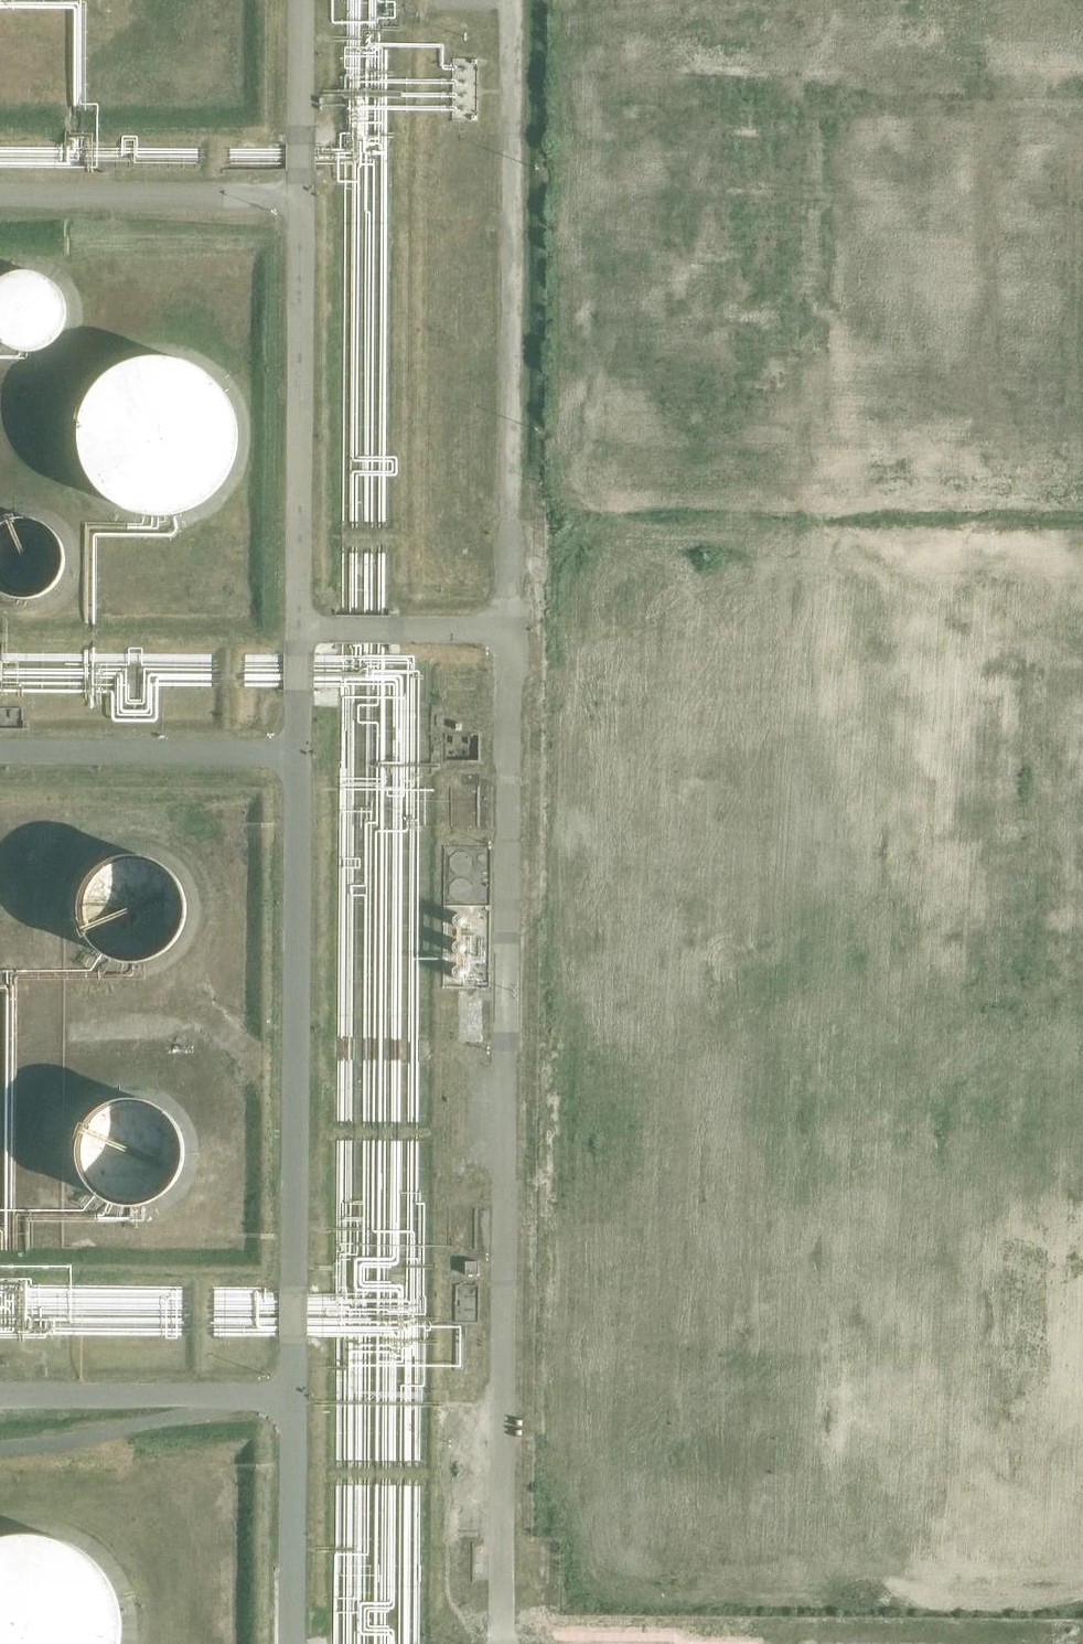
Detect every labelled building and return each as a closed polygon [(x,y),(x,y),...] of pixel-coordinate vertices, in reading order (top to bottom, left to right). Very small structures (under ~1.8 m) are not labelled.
[(63,330),(63,329),(65,326),(66,323),(67,319),(67,318),(67,316),(67,313),(67,308),(66,304),(66,301),(65,298),(64,296),(63,295),(62,292),(59,288),(57,285),(53,282),(51,280),(46,277),(42,275),(39,274),(34,273),(30,273),(29,272),(25,273),(22,273),(19,273),(14,275),(11,276),(7,279),(3,281),(0,284),(0,340),(4,344),(7,346),(10,347),(13,349),(16,350),(19,351),(22,351),(27,352),(31,351),(34,351),(37,350),(39,350),(43,348),(46,347),(49,345),(52,343),(54,341),(57,339),(59,336),(61,333),(63,330)] [(232,406),(230,402),(227,396),(224,390),(219,384),(214,379),(209,374),(203,370),(197,367),(191,363),(185,361),(180,359),(173,358),(166,357),(159,357),(152,357),(145,358),(138,359),(131,361),(125,364),(119,368),(115,370),(113,371),(107,376),(105,377),(102,381),(97,386),(93,392),(91,396),(89,398),(87,402),(86,404),(84,411),(82,415),(82,417),(81,422),(80,424),(80,429),(80,431),(79,436),(79,438),(80,441),(80,445),(81,450),(82,455),(83,459),(84,461),(85,466),(87,470),(89,474),(92,478),(94,482),(97,486),(102,491),(107,496),(111,499),(115,502),(121,506),(125,508),(129,510),(134,511),(138,513),(145,514),(150,515),(154,515),(164,515),(168,515),(173,514),(180,513),(184,511),(189,510),(193,508),(197,506),(203,502),(207,499),(211,496),(214,493),(218,490),(222,484),(225,480),(227,476),(230,472),(232,468),(233,463),(234,461),(236,457),(237,452),(238,447),(238,443),(238,438),(238,433),(238,429),(237,424),(237,419),(236,417),(235,415),(234,410),(232,406)] [(68,558),(68,555),(67,552),(66,547),(65,544),(63,541),(62,538),(60,535),(56,531),(54,529),(51,527),(47,524),(44,522),(39,521),(36,520),(33,519),(28,519),(25,519),(21,519),(18,520),(13,522),(10,523),(6,526),(3,527),(0,530),(0,588),(3,590),(5,592),(10,595),(13,596),(16,597),(21,599),(24,599),(27,599),(32,599),(37,598),(41,597),(44,596),(47,594),(51,592),(54,590),(56,587),(58,585),(61,581),(63,578),(65,575),(65,573),(66,570),(67,567),(68,564),(68,560),(68,558)] [(180,870),(176,866),(171,862),(170,861),(165,858),(161,856),(155,854),(152,853),(146,851),(142,851),(138,851),(131,851),(127,851),(124,852),(120,853),(116,855),(110,857),(107,859),(102,862),(99,865),(96,868),(93,871),(89,875),(87,879),(85,882),(83,886),(82,890),(81,894),(80,897),(79,899),(79,903),(79,907),(79,911),(79,916),(80,920),(80,922),(81,925),(82,929),(84,933),(85,935),(87,938),(88,940),(90,943),(92,947),(95,950),(98,952),(101,955),(103,956),(106,958),(110,960),(115,963),(119,964),(123,965),(129,966),(135,967),(139,967),(143,967),(149,966),(153,965),(157,963),(162,961),(168,958),(171,956),(174,953),(178,949),(182,944),(186,939),(188,936),(190,932),(191,929),(192,927),(192,925),(193,921),(194,917),(194,913),(195,911),(195,907),(194,903),(194,899),(193,897),(192,893),(191,889),(190,887),(190,885),(188,882),(185,876),(182,873),(180,870)] [(173,1107),(168,1103),(164,1101),(160,1099),(156,1097),(152,1096),(147,1094),(143,1094),(138,1094),(134,1094),(130,1094),(126,1094),(122,1095),(119,1096),(115,1098),(111,1099),(108,1101),(102,1105),(99,1107),(96,1110),(93,1113),(90,1117),(86,1122),(84,1126),(83,1130),(81,1133),(80,1137),(79,1141),(79,1145),(78,1149),(78,1153),(79,1159),(80,1163),(80,1167),(82,1171),(82,1173),(84,1177),(86,1180),(88,1184),(89,1185),(92,1189),(94,1192),(99,1196),(104,1200),(109,1203),(112,1205),(116,1206),(122,1208),(126,1209),(130,1209),(136,1210),(140,1210),(144,1209),(148,1209),(152,1208),(158,1206),(163,1203),(167,1201),(170,1199),(173,1197),(176,1194),(179,1191),(182,1188),(185,1183),(187,1180),(188,1178),(190,1174),(191,1170),(192,1169),(193,1165),(194,1161),(194,1159),(194,1155),(194,1151),(194,1146),(194,1143),(193,1139),(192,1137),(192,1135),(191,1131),(189,1127),(187,1123),(186,1122),(184,1118),(181,1115),(179,1112),(176,1109),(173,1107)] [(479,1274),(479,1261),(466,1262),(466,1275),(479,1274)] [(99,1565),(95,1561),(94,1560),(88,1555),(82,1550),(75,1546),(69,1542),(61,1539),(54,1537),(49,1535),(44,1534),(36,1533),(31,1533),(23,1533),(18,1533),(13,1534),(6,1536),(1,1537),(0,1537),(0,1643),(121,1643),(121,1642),(122,1639),(122,1634),(122,1629),(122,1624),(122,1619),(121,1613),(120,1608),(119,1603),(118,1601),(117,1596),(115,1591),(113,1586),(110,1582),(108,1577),(105,1573),(102,1569),(99,1565)]
